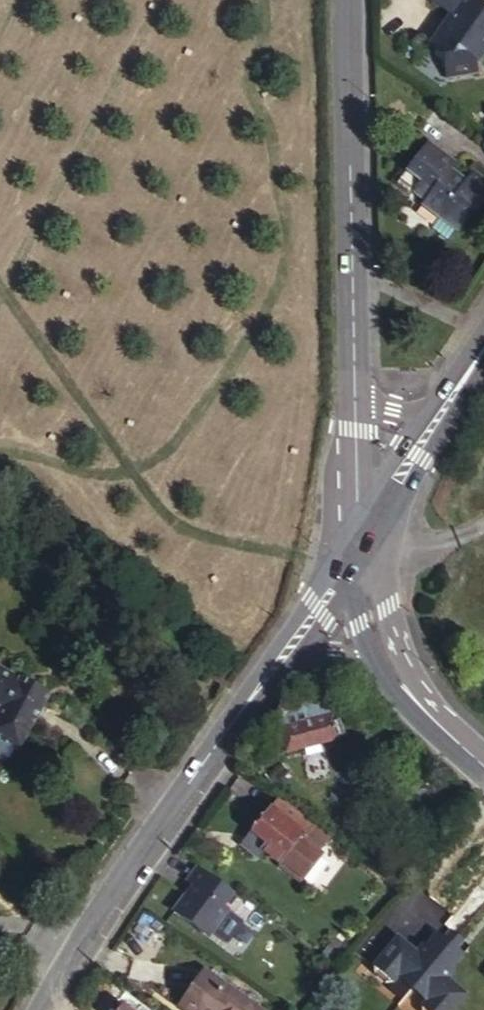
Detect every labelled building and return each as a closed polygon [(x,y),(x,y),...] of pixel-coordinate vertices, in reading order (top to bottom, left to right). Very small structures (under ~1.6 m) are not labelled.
[(468,14),(432,64),(447,76),(450,93),(477,90),(475,82),(483,69),(483,25),(468,14)] [(480,181),(469,194),(456,184),(462,176),(432,154),(402,194),(431,215),(429,219),(445,231),(439,241),(458,256),(478,228),(482,229),(483,225),(483,207),(480,204),(483,198),(483,184),(480,181)] [(63,694),(46,685),(42,694),(33,690),(37,680),(2,662),(0,666),(0,703),(9,708),(0,726),(0,737),(1,738),(0,741),(0,753),(3,755),(4,753),(12,757),(11,759),(20,764),(27,752),(31,754),(63,694)] [(42,694),(46,685),(37,680),(33,690),(42,694)] [(295,704),(287,698),(284,696),(272,712),(281,717),(284,714),(289,716),(295,707),(295,705),(295,704)] [(331,721),(332,720),(329,701),(295,705),(295,707),(296,716),(314,714),(316,722),(331,721)] [(284,714),(281,717),(281,726),(297,724),(296,716),(295,707),(289,716),(284,714)] [(297,724),(316,722),(314,714),(296,716),(297,724)] [(336,745),(333,720),(331,721),(316,722),(297,724),(281,726),(280,726),(283,751),(303,749),(316,747),(336,745)] [(327,836),(321,831),(277,796),(243,839),(247,842),(246,851),(255,857),(260,851),(296,879),(316,854),(313,853),(327,836)] [(236,892),(203,866),(192,880),(197,884),(177,910),(206,933),(214,931),(230,910),(225,906),(236,892)] [(444,940),(449,945),(455,950),(462,942),(451,933),(444,940)] [(438,934),(425,949),(422,946),(416,954),(398,938),(375,968),(376,975),(388,985),(394,984),(399,978),(424,1000),(420,1006),(420,1009),(450,1009),(463,995),(446,980),(452,972),(449,970),(462,955),(455,950),(449,945),(444,940),(438,934)] [(339,970),(346,961),(336,954),(343,945),(338,941),(323,958),(339,970)] [(188,1009),(248,1009),(208,971),(178,1000),(188,1009)] [(144,1001),(138,1009),(132,1004),(128,1008),(131,1009),(155,1009),(144,1001)]
